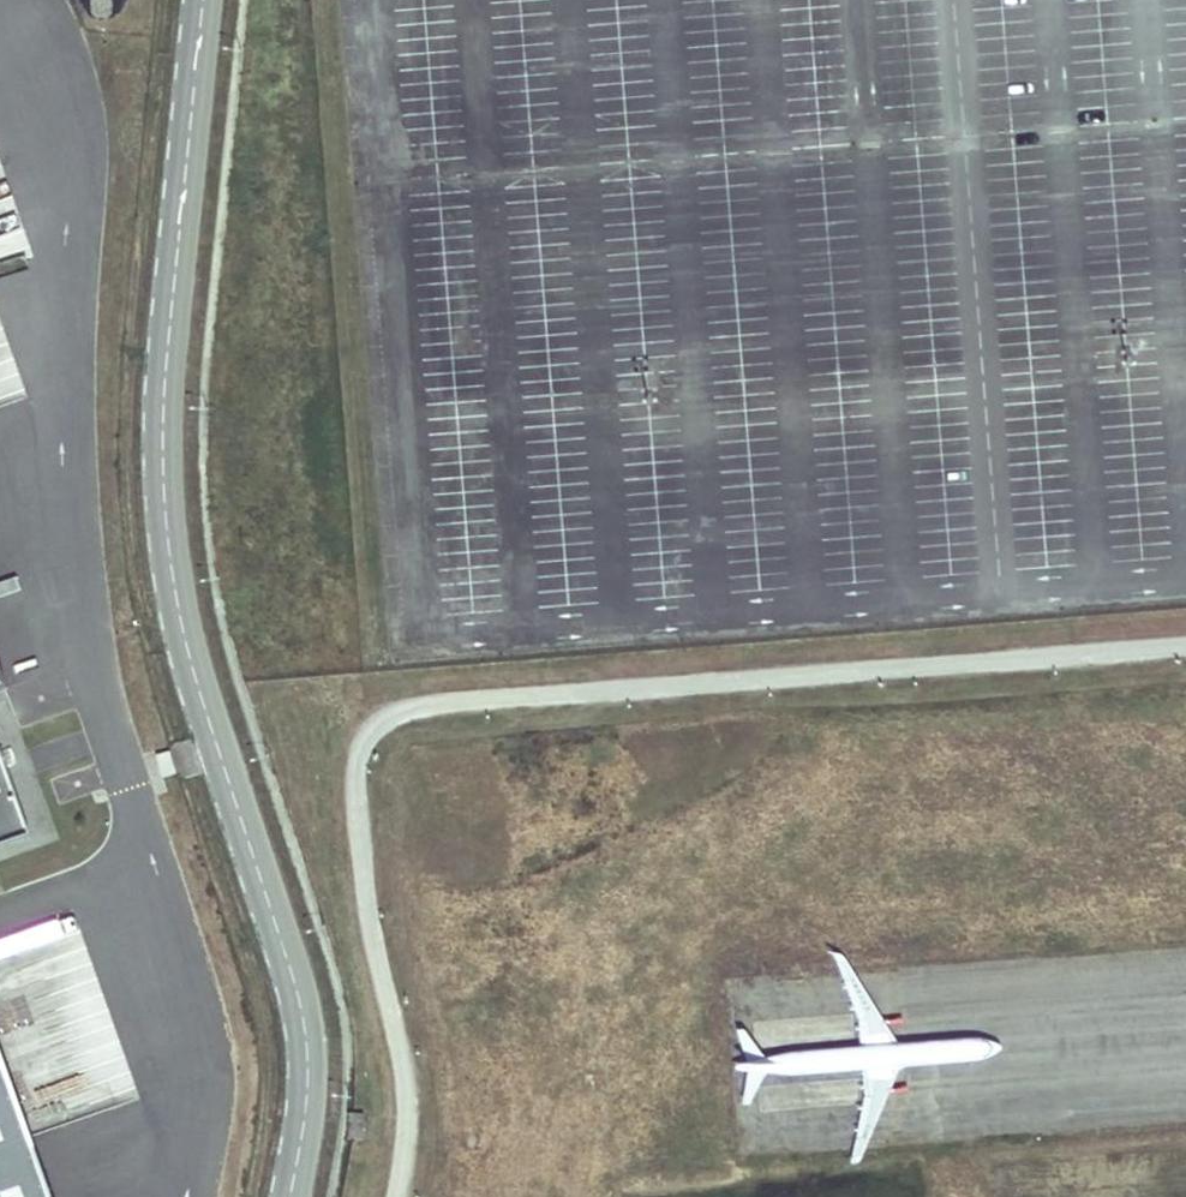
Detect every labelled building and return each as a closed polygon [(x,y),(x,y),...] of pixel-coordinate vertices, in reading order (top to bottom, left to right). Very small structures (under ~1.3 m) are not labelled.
[(24,842),(0,773),(0,851),(24,842)] [(0,1095),(0,1196),(36,1196),(0,1095)]
